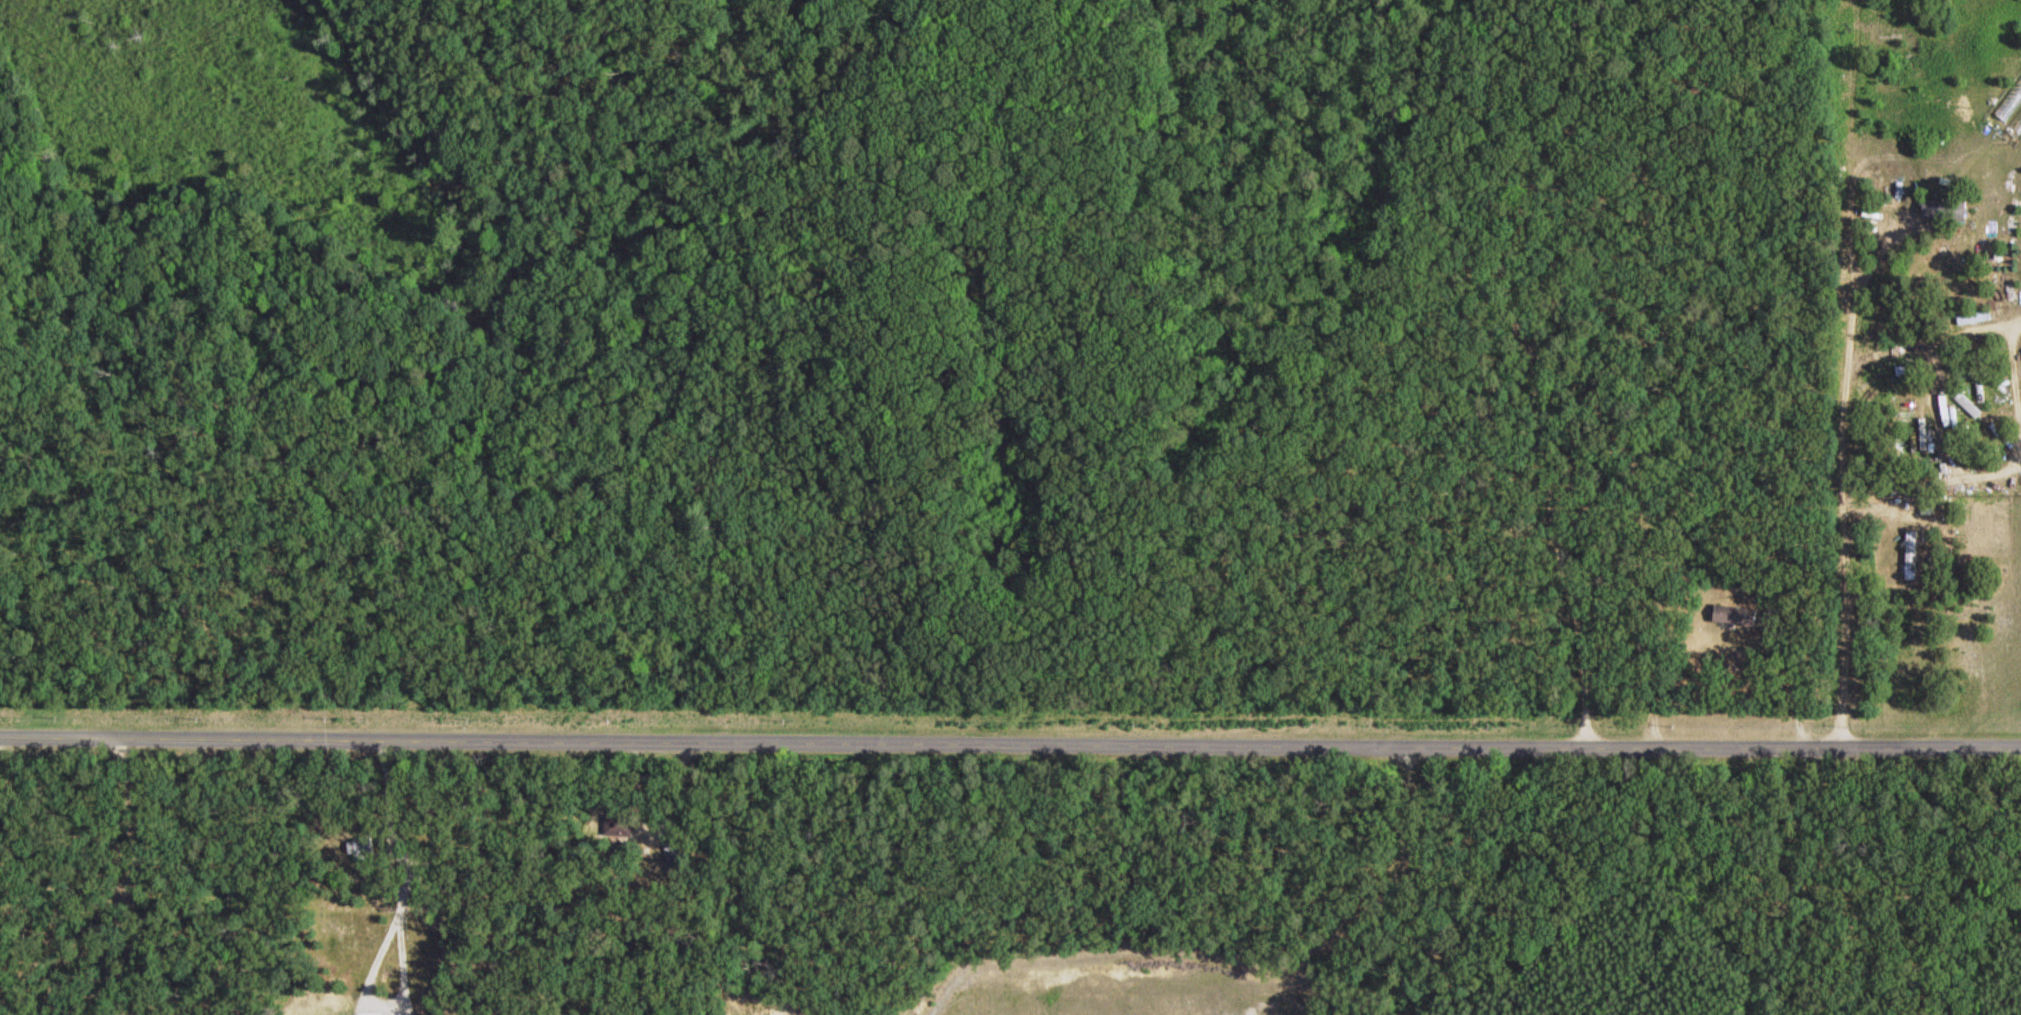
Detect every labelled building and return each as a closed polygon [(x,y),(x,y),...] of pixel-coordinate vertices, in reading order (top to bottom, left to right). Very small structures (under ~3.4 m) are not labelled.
[(1919,217),(1953,217),(1953,199),(1919,199),(1919,217)] [(1956,324),(1990,319),(1988,309),(1954,314),(1956,324)] [(1972,381),(1978,402),(1986,399),(1981,379),(1972,381)] [(1952,393),(1938,393),(1938,425),(1953,424),(1952,393)] [(1918,448),(1926,448),(1926,417),(1918,417),(1918,448)] [(1920,530),(1906,529),(1905,578),(1919,578),(1920,530)] [(376,856),(376,837),(348,837),(348,856),(376,856)]
